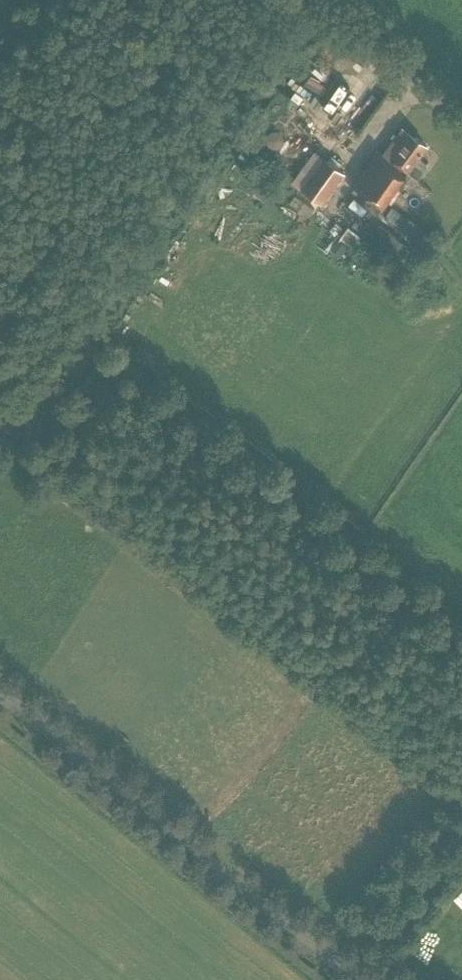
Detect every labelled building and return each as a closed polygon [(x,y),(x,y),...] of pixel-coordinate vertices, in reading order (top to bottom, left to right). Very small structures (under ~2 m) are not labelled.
[(280,147),(289,133),(270,120),(261,134),(280,147)] [(412,135),(411,135),(402,129),(384,154),(379,151),(354,186),(384,208),(409,173),(418,179),(420,179),(429,166),(428,164),(420,158),(428,147),(412,135)] [(302,191),(322,205),(345,174),(325,159),(315,153),(293,184),(302,191)]
